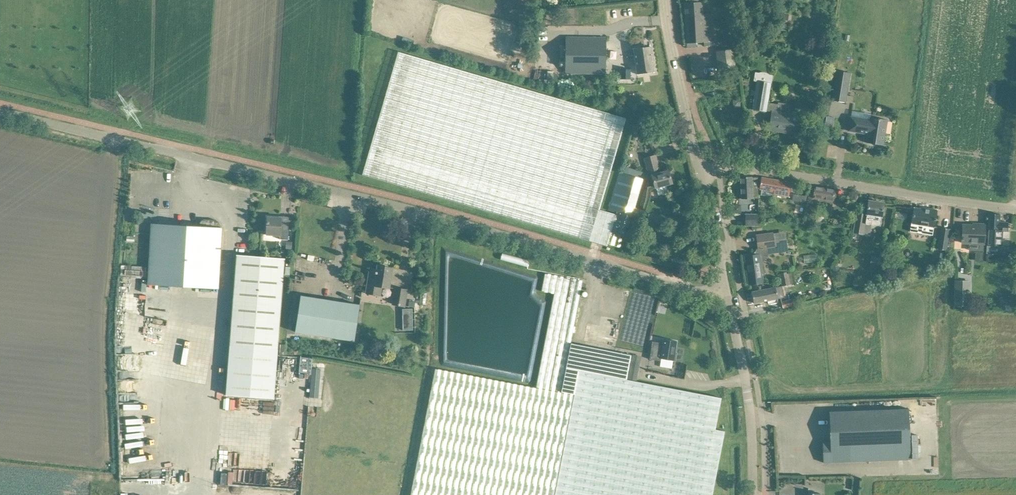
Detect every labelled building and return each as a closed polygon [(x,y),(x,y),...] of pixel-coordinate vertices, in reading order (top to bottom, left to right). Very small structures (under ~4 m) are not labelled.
[(702,2),(694,3),(684,3),(687,47),(697,46),(696,43),(704,42),(705,46),(715,45),(712,13),(703,14),(702,2)] [(606,38),(565,37),(565,73),(605,74),(606,38)] [(651,47),(641,48),(634,49),(637,75),(654,72),(651,47)] [(736,68),(732,49),(720,51),(721,55),(712,57),(715,71),(736,68)] [(598,211),(625,118),(398,52),(362,175),(606,246),(607,243),(620,247),(629,216),(617,212),(616,216),(598,211)] [(630,70),(621,69),(620,79),(630,79),(630,70)] [(851,73),(836,71),(831,100),(846,103),(851,73)] [(771,84),(757,81),(753,109),(772,112),(771,120),(769,130),(783,132),(783,131),(787,131),(787,133),(796,134),(799,116),(784,114),(786,104),(778,103),(778,105),(768,103),(771,84)] [(868,134),(866,143),(883,145),(887,120),(870,117),(870,120),(850,117),(848,131),(868,134)] [(655,155),(646,158),(645,158),(649,173),(652,172),(653,175),(652,175),(655,188),(657,187),(657,188),(663,187),(663,186),(672,183),(668,171),(659,173),(658,170),(659,170),(655,155)] [(644,173),(637,171),(629,169),(627,175),(619,172),(608,209),(617,212),(629,216),(632,216),(644,173)] [(758,187),(758,177),(751,177),(741,177),(742,199),(752,198),(758,198),(758,187)] [(774,194),(789,197),(791,183),(761,178),(759,189),(762,190),(761,195),(774,198),(774,194)] [(833,201),(834,190),(810,186),(807,202),(821,205),(822,199),(833,201)] [(850,195),(848,205),(848,207),(856,208),(858,196),(850,195)] [(856,211),(853,232),(863,234),(865,224),(871,225),(880,226),(882,217),(881,217),(882,213),(883,203),(869,201),(867,213),(860,212),(856,211)] [(911,223),(909,232),(918,234),(929,235),(930,227),(935,227),(936,220),(937,210),(929,209),(929,210),(913,208),(912,217),(911,223)] [(745,215),(745,225),(759,226),(759,215),(745,215)] [(1007,231),(1007,223),(999,222),(999,215),(989,215),(989,225),(988,245),(1001,246),(1001,240),(1001,231),(1007,231)] [(280,239),(288,240),(289,225),(281,225),(281,218),(267,217),(266,235),(280,235),(280,239)] [(151,223),(151,233),(148,285),(219,289),(222,227),(220,227),(220,224),(219,222),(216,220),(204,219),(201,221),(200,223),(200,226),(151,223)] [(983,252),(984,234),(985,224),(977,224),(977,226),(963,225),(962,243),(978,244),(978,251),(983,252)] [(946,251),(950,229),(941,228),(937,249),(946,251)] [(772,233),(766,234),(757,235),(758,249),(757,249),(757,250),(753,254),(753,256),(745,257),(748,284),(763,282),(762,275),(765,274),(763,262),(768,255),(768,254),(788,252),(788,245),(774,246),(772,233)] [(274,399),(278,344),(285,259),(237,255),(226,396),(274,399)] [(370,269),(368,278),(366,293),(376,295),(377,286),(389,288),(392,268),(378,266),(377,270),(370,269)] [(779,274),(782,286),(790,285),(787,272),(779,274)] [(411,494),(712,494),(725,431),(715,429),(721,398),(627,380),(566,368),(571,343),(583,280),(545,273),(541,291),(554,293),(536,388),(435,369),(411,494)] [(968,281),(953,282),(953,305),(968,305),(968,281)] [(776,287),(762,290),(752,292),(754,303),(778,299),(776,287)] [(395,288),(394,298),(393,304),(404,306),(407,290),(395,288)] [(360,305),(301,296),(295,331),(355,341),(360,305)] [(794,305),(793,299),(781,302),(783,308),(794,305)] [(413,331),(412,320),(403,320),(403,331),(413,331)] [(652,343),(650,353),(649,359),(661,361),(661,359),(674,361),(674,360),(675,361),(677,353),(675,352),(677,341),(663,339),(663,344),(659,343),(659,345),(652,343)] [(571,343),(566,368),(627,380),(631,355),(571,343)] [(317,381),(318,353),(293,351),(292,380),(317,381)] [(944,394),(934,394),(935,403),(944,402),(944,394)] [(910,406),(830,409),(831,439),(822,440),(823,461),(911,458),(910,406)]
